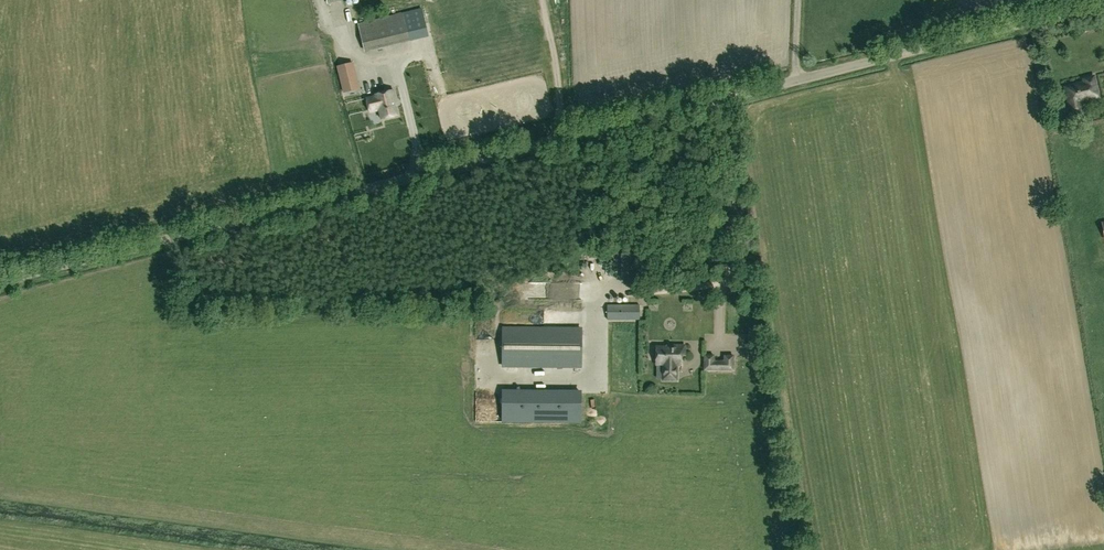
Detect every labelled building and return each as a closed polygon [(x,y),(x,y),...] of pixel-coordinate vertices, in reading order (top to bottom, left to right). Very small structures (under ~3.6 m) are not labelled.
[(519,7),(513,8),(514,13),(529,9),(527,0),(517,0),(519,7)] [(352,20),(339,21),(340,35),(353,34),(352,20)] [(373,48),(370,35),(361,37),(364,50),(373,48)] [(341,48),(344,61),(355,58),(352,46),(341,48)] [(347,88),(363,84),(358,64),(342,68),(347,88)] [(1065,87),(1069,105),(1072,115),(1083,112),(1080,102),(1100,97),(1095,76),(1084,79),(1084,82),(1065,87)] [(379,110),(382,120),(398,116),(394,100),(396,99),(394,90),(375,94),(376,96),(366,99),(370,113),(379,110)] [(640,304),(613,304),(608,304),(607,320),(640,320),(640,304)] [(510,360),(588,359),(588,322),(509,323),(510,360)] [(673,347),(656,347),(656,350),(654,350),(654,359),(656,359),(656,364),(662,364),(661,380),(666,380),(679,380),(679,364),(681,364),(681,355),(685,355),(685,346),(673,346),(673,347)] [(733,370),(734,356),(727,356),(727,361),(716,361),(716,356),(705,356),(705,370),(733,370)] [(570,423),(581,423),(581,393),(570,393),(570,423)]
